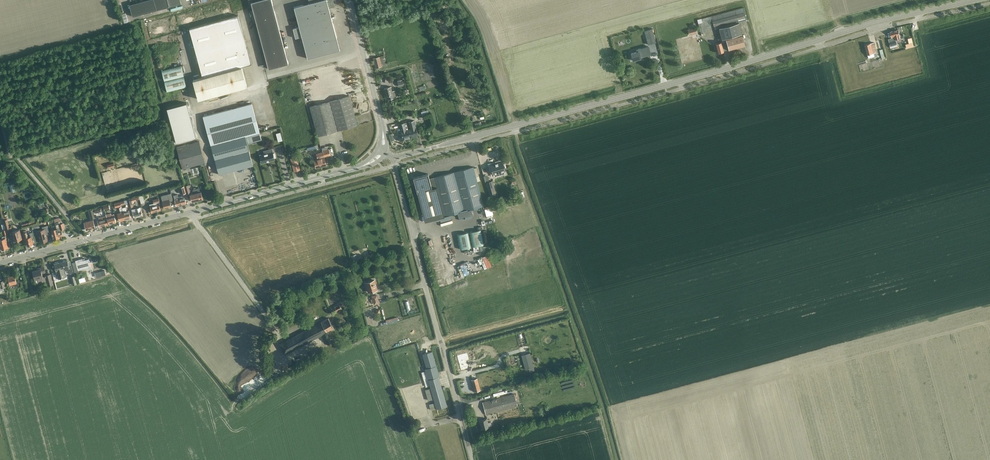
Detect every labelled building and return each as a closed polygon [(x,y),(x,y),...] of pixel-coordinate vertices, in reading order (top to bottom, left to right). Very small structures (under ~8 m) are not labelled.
[(168,7),(166,0),(145,0),(129,4),(133,16),(168,7)] [(251,2),(268,69),(288,63),(271,0),(259,0),(251,2)] [(294,7),(308,58),(340,50),(329,8),(334,6),(333,0),(308,0),(309,3),(294,7)] [(739,23),(738,19),(745,17),(743,12),(712,21),(714,26),(718,25),(722,38),(718,39),(719,42),(715,43),(718,53),(724,51),(729,50),(745,45),(742,34),(739,23)] [(189,28),(203,77),(241,66),(252,63),(247,47),(238,15),(189,28)] [(652,28),(644,30),(648,44),(656,42),(652,28)] [(898,29),(890,31),(892,37),(888,38),(891,48),(898,46),(896,39),(900,38),(898,29)] [(878,56),(874,42),(865,45),(868,58),(874,56),(875,57),(878,56)] [(637,51),(631,53),(633,60),(641,58),(640,56),(642,55),(642,56),(651,54),(649,46),(637,49),(637,51)] [(375,68),(387,65),(384,55),(373,58),(375,68)] [(181,65),(162,70),(167,91),(186,86),(181,65)] [(198,99),(247,86),(241,66),(203,77),(193,80),(198,99)] [(393,94),(391,86),(384,88),(386,96),(387,95),(388,99),(396,97),(395,93),(393,94)] [(350,96),(310,107),(318,136),(357,125),(350,96)] [(176,142),(196,137),(186,103),(167,108),(176,142)] [(252,103),(203,116),(219,174),(253,165),(247,143),(261,139),(259,132),(259,129),(252,103)] [(261,129),(281,124),(279,117),(259,122),(261,129)] [(408,129),(410,137),(418,135),(414,120),(409,121),(410,129),(408,129)] [(402,135),(398,136),(400,141),(404,140),(403,139),(410,137),(408,129),(406,122),(399,124),(402,135)] [(199,141),(177,147),(182,169),(205,163),(199,141)] [(259,155),(262,163),(275,159),(274,157),(276,157),(274,153),(273,153),(272,149),(263,151),(264,153),(259,155)] [(326,165),(324,156),(330,155),(329,149),(323,150),(323,151),(316,153),(317,157),(316,158),(317,159),(314,160),(316,168),(326,165)] [(290,158),(294,171),(300,170),(296,156),(290,158)] [(505,171),(502,162),(498,163),(498,162),(495,163),(495,164),(490,165),(493,174),(497,173),(497,175),(502,174),(501,172),(505,171)] [(428,173),(413,177),(425,221),(445,216),(457,212),(458,217),(472,214),(470,209),(484,205),(473,167),(434,177),(435,178),(430,179),(428,173)] [(194,193),(190,194),(192,201),(203,198),(201,191),(200,192),(199,187),(193,189),(194,193)] [(171,193),(161,196),(164,209),(171,207),(170,201),(173,200),(171,193)] [(186,203),(184,197),(183,195),(178,197),(177,196),(176,196),(175,195),(173,195),(174,197),(176,206),(186,203)] [(160,210),(159,204),(160,204),(159,198),(153,200),(154,203),(149,204),(151,212),(160,210)] [(122,207),(121,204),(120,201),(114,203),(115,207),(120,206),(120,207),(119,207),(120,212),(117,213),(119,221),(125,219),(122,207)] [(128,210),(126,210),(125,206),(122,207),(125,219),(131,218),(128,210)] [(134,211),(132,212),(133,217),(142,214),(140,207),(133,209),(134,211)] [(106,214),(108,224),(116,222),(114,214),(111,215),(110,213),(106,214)] [(100,220),(98,220),(100,226),(108,224),(105,216),(99,218),(100,220)] [(60,224),(59,218),(57,219),(57,218),(54,219),(57,228),(51,230),(53,238),(60,237),(59,235),(62,235),(61,229),(64,228),(63,225),(62,223),(60,224)] [(93,219),(84,222),(86,229),(95,227),(93,219)] [(38,236),(39,235),(40,242),(48,240),(46,234),(49,233),(47,225),(42,226),(42,229),(36,230),(38,236)] [(21,239),(19,229),(15,230),(15,229),(12,230),(12,231),(9,232),(10,235),(13,234),(15,241),(21,239)] [(30,236),(28,237),(26,232),(23,233),(25,238),(26,242),(27,242),(28,246),(33,244),(33,243),(35,242),(33,232),(29,233),(30,236)] [(0,239),(0,245),(1,249),(2,249),(3,250),(4,250),(5,248),(8,247),(6,237),(0,239)] [(430,257),(435,255),(432,244),(427,245),(430,257)] [(75,261),(72,262),(75,272),(78,271),(78,270),(91,267),(89,262),(89,260),(88,259),(84,260),(84,259),(82,260),(82,258),(75,260),(75,261)] [(439,268),(444,267),(443,260),(433,262),(434,272),(440,271),(439,268)] [(56,271),(57,271),(59,279),(67,276),(65,270),(69,269),(70,274),(73,273),(72,267),(69,267),(67,261),(54,264),(56,271)] [(42,282),(47,281),(48,285),(53,284),(50,274),(45,276),(43,277),(42,273),(45,272),(44,267),(39,268),(39,269),(33,271),(35,279),(38,278),(39,280),(42,279),(42,282)] [(14,283),(15,286),(19,285),(18,282),(17,282),(15,274),(8,276),(10,284),(14,283)] [(446,276),(447,282),(455,280),(453,274),(446,276)] [(374,280),(366,282),(369,292),(377,290),(374,280)] [(333,314),(342,309),(339,304),(330,309),(333,314)] [(321,322),(279,344),(285,354),(326,332),(334,328),(328,318),(321,322)] [(432,351),(422,354),(426,368),(425,369),(428,379),(435,402),(429,404),(431,410),(437,408),(447,406),(438,376),(439,376),(432,351)] [(522,354),(525,369),(529,368),(534,367),(530,352),(522,354)] [(467,353),(457,355),(461,370),(468,368),(466,360),(469,360),(467,353)] [(477,378),(471,380),(474,392),(480,390),(477,378)] [(514,394),(502,397),(488,401),(487,400),(482,402),(486,414),(518,406),(514,394)] [(488,423),(487,418),(480,420),(482,429),(489,427),(489,426),(488,423)]
